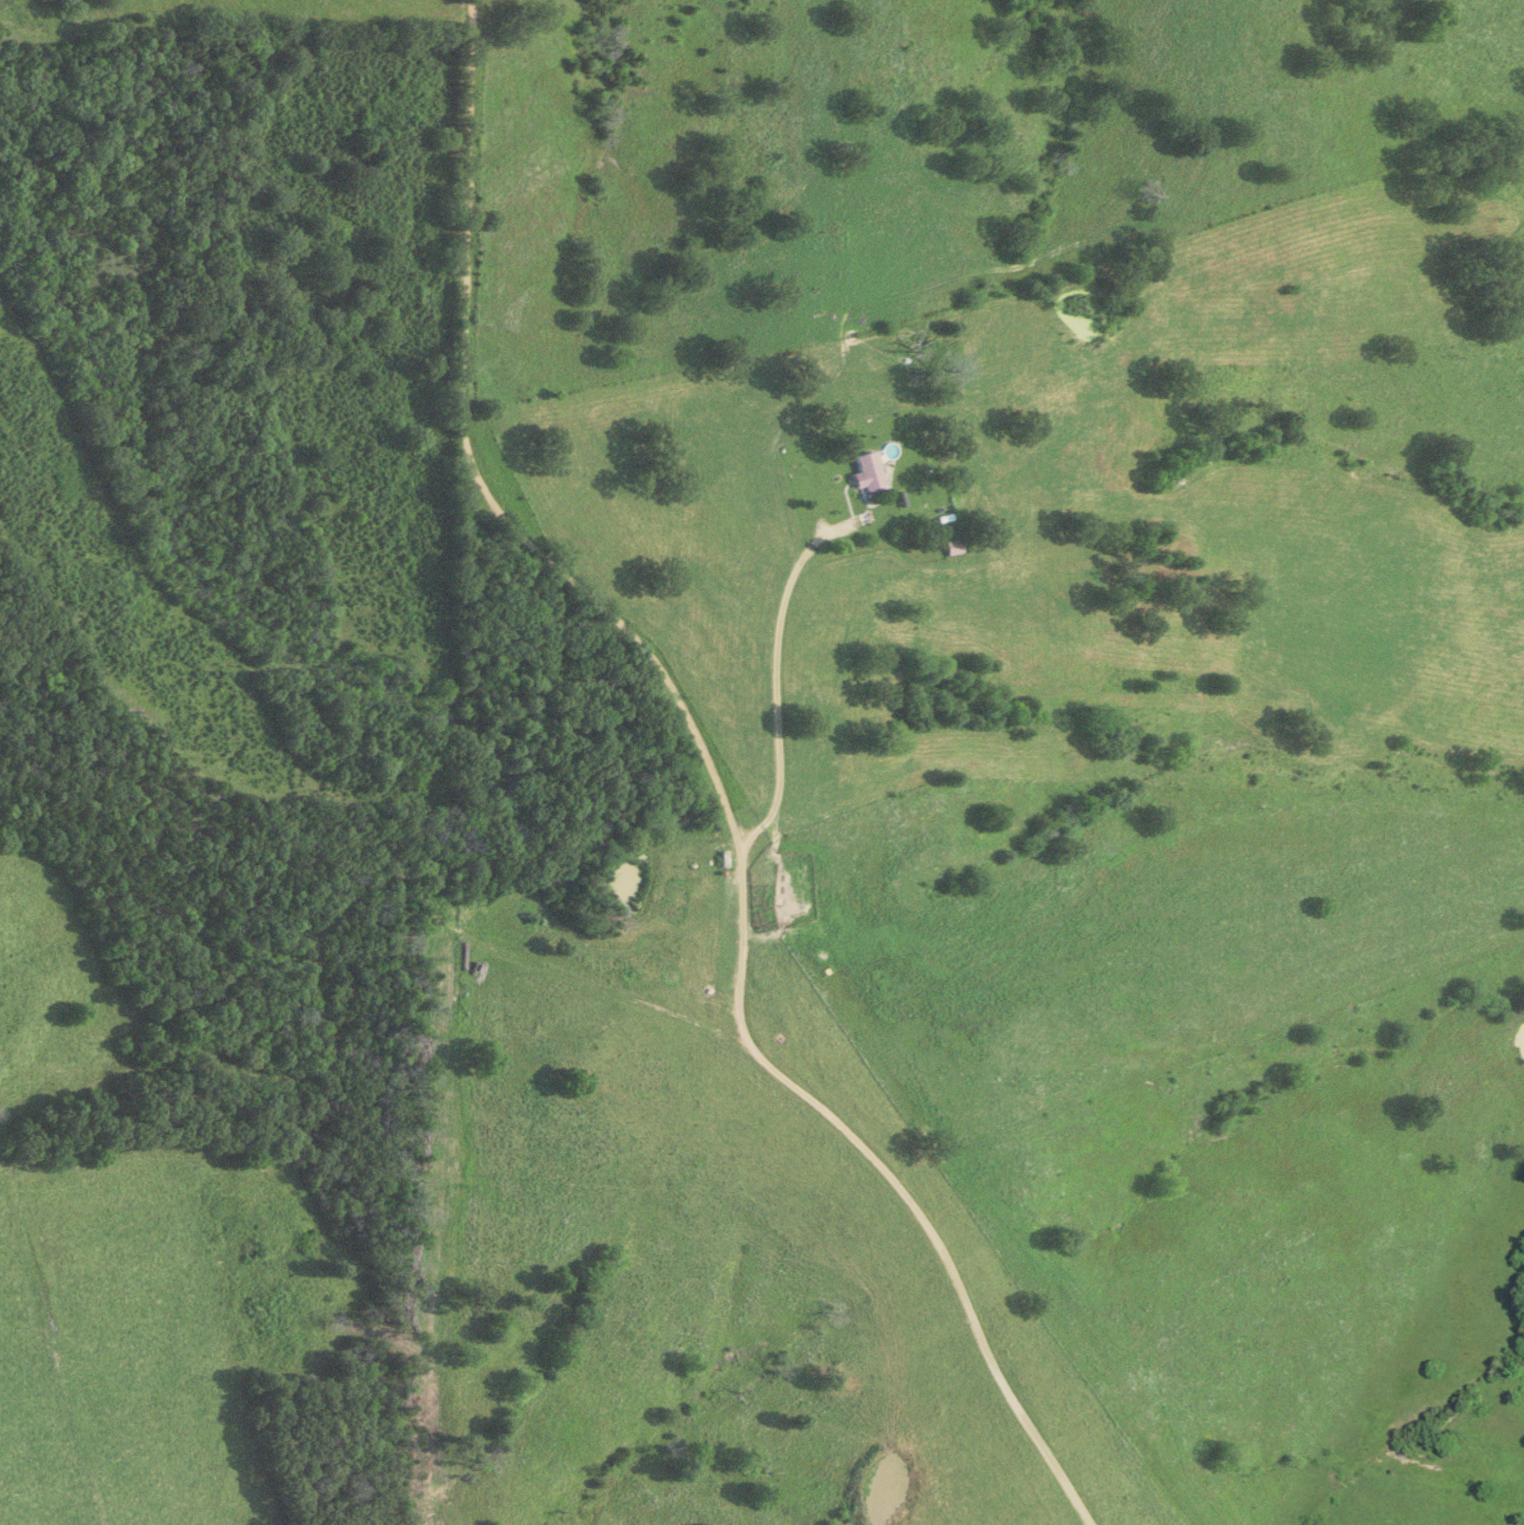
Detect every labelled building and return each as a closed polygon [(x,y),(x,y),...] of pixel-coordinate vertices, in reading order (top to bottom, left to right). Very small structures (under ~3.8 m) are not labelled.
[(859,485),(862,493),(880,488),(870,450),(850,455),(855,471),(848,473),(852,487),(859,485)]
